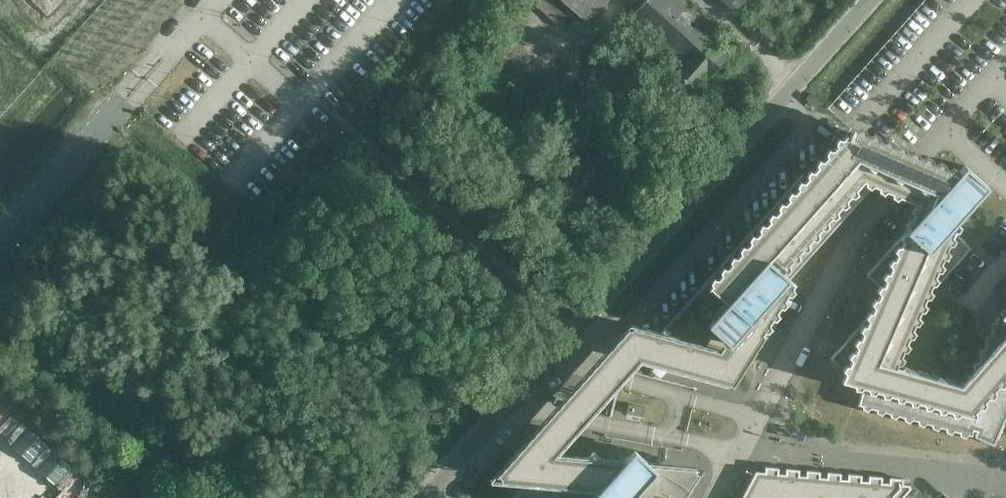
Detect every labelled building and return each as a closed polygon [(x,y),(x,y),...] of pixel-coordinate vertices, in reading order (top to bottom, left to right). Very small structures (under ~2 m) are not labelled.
[(560,28),(573,12),(587,24),(609,0),(528,0),(560,28)] [(661,59),(695,90),(729,53),(716,41),(722,35),(684,0),(646,0),(623,25),(661,59)] [(732,10),(735,7),(741,0),(721,0),(732,10)] [(965,211),(988,186),(965,165),(957,168),(951,165),(859,125),(851,126),(837,135),(802,174),(660,332),(628,323),(489,479),(525,484),(512,497),(683,497),(702,468),(694,465),(646,460),(634,449),(625,459),(598,456),(593,452),(590,456),(558,453),(640,361),(731,386),(765,333),(771,326),(794,290),(794,282),(793,281),(793,282),(788,279),(873,185),(877,187),(877,190),(883,194),(896,199),(899,196),(917,204),(905,231),(902,232),(898,237),(900,237),(867,274),(875,282),(874,284),(877,287),(875,290),(876,290),(878,293),(866,318),(831,358),(843,369),(845,372),(842,380),(853,383),(863,386),(858,405),(993,445),(1005,414),(1005,307),(999,315),(991,321),(965,384),(901,364),(924,303),(931,292),(971,248),(954,233),(965,211)] [(902,497),(911,488),(910,487),(910,485),(902,485),(903,479),(889,477),(889,484),(881,483),(882,477),(868,476),(868,482),(861,481),(861,475),(848,474),(847,480),(840,479),(840,473),(827,472),(827,478),(819,477),(820,471),(806,470),(806,476),(799,475),(799,470),(786,468),(785,474),(778,474),(778,468),(765,467),(763,472),(756,471),(741,497),(902,497)]
